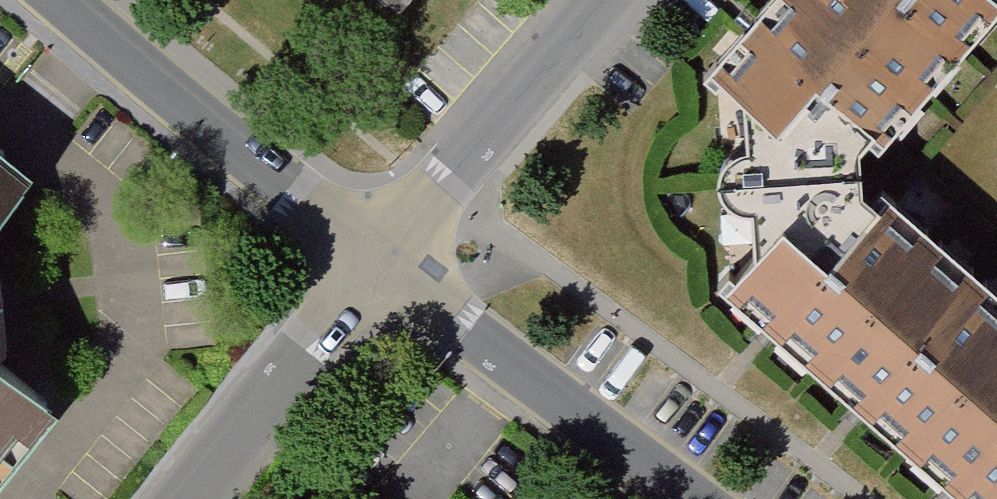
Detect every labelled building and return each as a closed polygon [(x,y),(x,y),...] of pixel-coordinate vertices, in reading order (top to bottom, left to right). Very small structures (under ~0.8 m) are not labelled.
[(922,89),(822,0),(745,0),(692,61),(729,94),(755,117),(796,72),(848,118),(875,142),(922,89)] [(922,89),(996,4),(996,0),(822,0),(922,89)] [(854,223),(848,118),(796,72),(755,117),(729,94),(736,259),(762,229),(811,272),(854,223)] [(0,162),(0,299),(23,269),(66,215),(0,162)] [(935,241),(880,193),(854,223),(811,272),(762,229),(736,259),(706,294),(810,384),(935,241)] [(935,241),(810,384),(902,465),(996,356),(996,295),(935,241)] [(36,428),(8,409),(23,269),(0,299),(0,478),(36,428)] [(902,465),(942,498),(996,498),(996,356),(902,465)]
